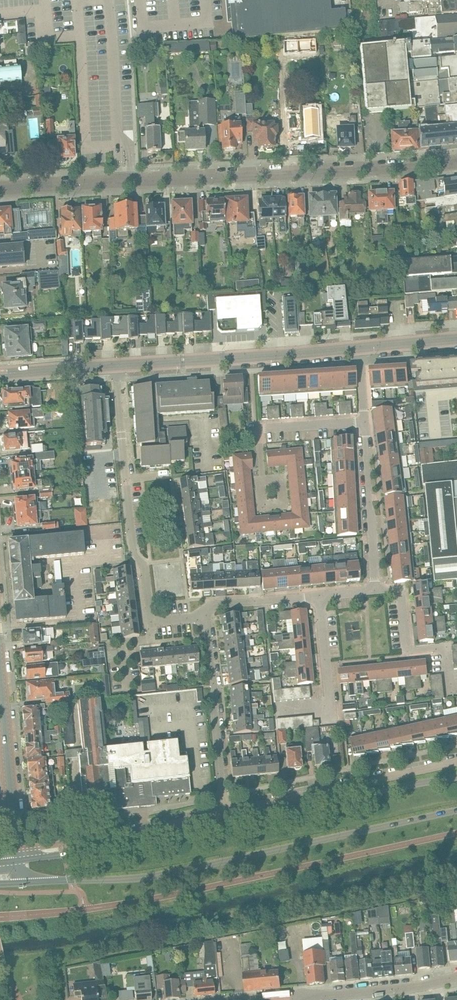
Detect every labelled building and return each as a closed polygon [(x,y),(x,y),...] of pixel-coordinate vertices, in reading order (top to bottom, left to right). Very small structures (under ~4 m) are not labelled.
[(233,40),(346,30),(345,10),(331,11),(330,0),(229,0),(233,40)] [(404,3),(399,3),(400,13),(406,12),(407,14),(422,12),(422,10),(428,10),(429,16),(449,14),(456,13),(456,0),(435,0),(404,3)] [(443,40),(443,38),(452,37),(456,37),(456,15),(450,16),(378,22),(380,45),(394,44),(393,33),(417,31),(417,30),(422,30),(422,31),(417,32),(416,33),(413,33),(414,39),(416,39),(418,41),(437,38),(437,41),(443,40)] [(209,52),(208,41),(163,43),(164,55),(209,52)] [(415,108),(424,107),(440,106),(439,96),(456,94),(456,41),(409,46),(415,108)] [(28,57),(36,56),(35,49),(27,50),(28,57)] [(19,67),(0,69),(0,95),(3,95),(3,90),(21,88),(19,67)] [(235,115),(245,115),(244,105),(244,92),(234,92),(235,115)] [(439,96),(440,106),(445,105),(456,104),(456,94),(439,96)] [(0,99),(0,112),(11,111),(9,98),(0,99)] [(197,131),(177,132),(177,133),(177,143),(178,143),(178,142),(185,142),(186,151),(204,150),(203,137),(205,136),(205,133),(203,132),(203,126),(217,126),(216,101),(188,102),(189,117),(196,116),(196,127),(197,131)] [(157,104),(147,104),(137,105),(138,118),(145,117),(147,152),(160,152),(159,128),(154,128),(153,116),(157,116),(157,104)] [(440,106),(424,107),(426,127),(426,128),(445,127),(445,126),(456,125),(456,106),(445,108),(445,105),(440,106)] [(16,112),(10,112),(10,114),(11,121),(22,120),(22,115),(22,111),(16,112)] [(302,115),(287,116),(288,130),(303,129),(303,140),(317,140),(317,129),(321,129),(320,114),(317,115),(316,112),(302,112),(302,115)] [(335,138),(338,138),(338,148),(353,147),(352,134),(354,134),(354,124),(355,124),(355,117),(349,117),(349,128),(346,128),(346,129),(337,129),(337,131),(334,131),(335,138)] [(232,125),(219,125),(219,134),(222,133),(223,150),(235,150),(235,144),(241,144),(240,124),(239,118),(232,118),(232,125)] [(246,118),(246,121),(247,131),(253,131),(254,139),(258,139),(258,149),(274,148),(273,137),(277,137),(276,126),(273,126),(273,123),(257,124),(257,118),(246,118)] [(66,162),(66,160),(66,159),(68,158),(73,158),(73,151),(74,151),(73,145),(75,145),(74,122),(68,123),(69,138),(66,138),(67,140),(58,140),(58,141),(54,142),(54,151),(59,151),(59,160),(60,162),(62,163),(64,163),(66,162)] [(404,150),(403,122),(398,122),(398,133),(392,133),(393,151),(404,150)] [(403,122),(404,150),(417,150),(416,132),(409,133),(409,122),(403,122)] [(426,127),(418,128),(419,150),(456,146),(456,125),(445,126),(445,127),(426,128),(426,127)] [(456,196),(456,178),(444,180),(443,178),(433,179),(433,182),(436,181),(436,185),(436,189),(444,188),(445,197),(456,196)] [(433,182),(433,179),(415,181),(416,191),(430,190),(430,199),(445,197),(444,188),(436,189),(436,185),(436,181),(433,182)] [(415,191),(414,191),(413,181),(400,182),(400,190),(399,190),(400,195),(400,197),(396,197),(396,202),(402,202),(402,197),(408,197),(408,201),(415,201),(415,191)] [(380,193),(382,223),(387,223),(387,210),(393,210),(392,192),(380,193)] [(382,223),(380,193),(368,193),(369,211),(375,211),(376,223),(382,223)] [(349,194),(349,195),(349,197),(344,197),(344,203),(338,203),(339,221),(347,220),(347,213),(364,213),(364,204),(362,202),(360,202),(359,194),(349,194)] [(322,199),(323,228),(329,228),(329,216),(336,216),(335,197),(334,197),(333,195),(327,195),(327,198),(326,198),(326,199),(322,199)] [(323,228),(322,199),(318,199),(318,198),(316,198),(316,196),(310,196),(310,199),(309,199),(310,217),(317,217),(317,228),(323,228)] [(430,199),(424,200),(425,203),(435,202),(435,207),(452,205),(456,204),(456,196),(445,197),(430,199)] [(289,197),(289,207),(290,216),(296,216),(296,221),(298,221),(299,228),(304,228),(302,197),(297,197),(289,197)] [(255,237),(255,231),(254,213),(246,214),(246,199),(226,200),(227,223),(237,222),(237,226),(238,227),(238,226),(238,228),(240,228),(242,228),(244,229),(245,230),(246,231),(247,234),(248,235),(248,237),(255,237)] [(271,200),(272,219),(278,219),(279,233),(286,233),(284,201),(280,201),(280,199),(271,200)] [(199,200),(199,210),(199,213),(202,213),(202,223),(200,223),(200,230),(206,230),(205,223),(225,222),(224,201),(206,201),(206,200),(199,200)] [(272,219),(271,200),(262,200),(262,202),(258,202),(259,228),(266,227),(265,220),(272,219)] [(173,212),(171,212),(172,214),(173,214),(173,225),(174,236),(184,236),(184,234),(184,231),(191,231),(191,221),(192,221),(192,214),(191,214),(191,212),(190,202),(172,203),(173,212)] [(154,204),(145,204),(145,215),(146,227),(155,227),(155,235),(161,234),(162,241),(171,241),(171,232),(170,222),(164,223),(163,206),(158,207),(158,206),(156,206),(156,205),(154,204)] [(435,207),(425,208),(426,219),(434,219),(434,218),(456,214),(456,204),(452,205),(435,207)] [(115,219),(109,219),(109,231),(110,243),(117,243),(116,240),(126,239),(128,239),(128,230),(136,230),(136,232),(146,232),(146,227),(145,215),(136,216),(135,205),(114,206),(115,219)] [(62,217),(61,217),(62,227),(62,237),(66,236),(81,236),(79,210),(71,210),(71,208),(61,209),(62,217)] [(18,212),(19,212),(19,210),(9,211),(9,210),(6,211),(5,209),(1,209),(0,211),(0,235),(3,235),(4,237),(11,237),(11,234),(21,233),(21,232),(20,232),(18,212)] [(83,210),(83,220),(82,220),(83,233),(93,232),(93,237),(101,237),(100,227),(102,227),(102,218),(101,218),(101,217),(100,218),(99,209),(83,210)] [(434,218),(434,219),(436,234),(455,232),(456,232),(456,214),(434,218)] [(399,239),(408,238),(407,229),(398,230),(399,239)] [(55,231),(27,233),(28,241),(56,239),(55,231)] [(265,237),(257,237),(258,250),(266,250),(265,237)] [(445,245),(444,238),(434,239),(435,246),(445,245)] [(447,238),(448,247),(456,246),(456,238),(447,238)] [(64,239),(58,239),(59,256),(68,256),(67,249),(64,249),(64,239)] [(0,247),(0,267),(23,265),(21,246),(0,247)] [(449,258),(449,257),(429,259),(428,256),(421,257),(421,259),(407,261),(406,256),(401,257),(401,261),(403,277),(429,275),(456,273),(456,258),(449,258)] [(35,286),(33,273),(20,274),(21,280),(11,281),(7,281),(8,285),(3,286),(5,309),(7,309),(8,310),(14,309),(14,312),(24,311),(25,308),(24,292),(26,292),(26,287),(35,286)] [(429,275),(403,277),(405,294),(446,291),(456,290),(456,280),(430,281),(429,275)] [(289,286),(289,279),(281,279),(281,287),(289,286)] [(245,282),(236,282),(237,291),(246,290),(245,282)] [(312,313),(313,317),(313,327),(322,327),(322,328),(334,327),(334,330),(335,330),(335,327),(343,326),(343,325),(349,324),(350,327),(350,317),(346,285),(327,286),(327,301),(332,301),(333,312),(312,313)] [(216,310),(217,319),(218,329),(222,332),(257,330),(261,326),(259,305),(265,305),(264,290),(243,292),(243,298),(228,299),(228,293),(207,294),(208,310),(216,310)] [(446,291),(446,292),(447,310),(456,309),(456,290),(446,291)] [(150,291),(143,291),(143,293),(144,311),(144,313),(151,313),(150,291)] [(447,310),(446,292),(416,295),(417,303),(427,302),(428,312),(447,310)] [(405,299),(410,305),(415,302),(410,295),(405,299)] [(281,297),(283,323),(283,333),(298,332),(296,296),(281,297)] [(386,300),(376,301),(377,306),(366,307),(366,302),(357,302),(358,320),(354,321),(355,329),(379,327),(379,325),(383,325),(383,321),(388,320),(386,300)] [(192,313),(183,314),(184,332),(184,335),(193,334),(193,331),(202,330),(202,332),(212,331),(211,312),(208,312),(208,313),(201,313),(201,321),(192,321),(192,313)] [(306,327),(305,312),(298,313),(299,328),(306,327)] [(164,315),(155,315),(156,334),(156,336),(165,336),(165,332),(174,332),(174,333),(184,332),(183,314),(173,314),(173,322),(165,322),(164,315)] [(156,334),(155,315),(146,315),(146,324),(137,324),(137,316),(128,316),(129,335),(129,339),(138,339),(138,334),(147,333),(147,334),(156,334)] [(129,335),(128,316),(118,317),(119,325),(112,326),(111,317),(100,317),(100,318),(101,338),(101,341),(110,340),(110,335),(119,335),(119,336),(129,335)] [(101,338),(100,318),(91,319),(91,328),(82,328),(82,320),(73,320),(73,333),(74,338),(74,343),(83,343),(83,338),(92,337),(92,338),(101,338)] [(6,344),(31,343),(30,329),(7,330),(8,336),(6,336),(6,344)] [(31,343),(6,344),(7,352),(9,352),(9,358),(32,356),(31,343)] [(411,364),(412,374),(418,373),(418,377),(417,377),(417,380),(413,380),(414,392),(456,388),(456,359),(448,360),(448,362),(443,362),(443,360),(417,362),(417,364),(411,364)] [(394,368),(396,388),(408,387),(407,367),(398,368),(398,370),(395,370),(395,368),(394,368)] [(396,388),(394,368),(386,368),(386,370),(383,370),(383,369),(382,369),(384,389),(396,388)] [(384,389),(382,369),(370,370),(370,371),(371,389),(384,389)] [(342,371),(343,391),(356,390),(355,370),(342,371)] [(342,371),(330,372),(331,392),(343,391),(342,371)] [(330,372),(318,373),(319,393),(331,392),(330,372)] [(318,373),(306,374),(307,394),(319,393),(318,373)] [(294,374),(282,375),(284,395),(296,394),(294,374)] [(306,374),(294,374),(296,394),(307,394),(306,374)] [(284,395),(282,375),(270,376),(272,396),(284,395)] [(272,396),(270,376),(258,377),(259,397),(272,396)] [(159,430),(158,415),(214,411),(213,396),(210,396),(209,382),(196,383),(196,377),(187,378),(187,383),(133,387),(136,431),(137,431),(138,436),(136,436),(137,445),(140,445),(141,450),(140,450),(141,468),(149,467),(149,466),(155,465),(155,467),(156,467),(156,465),(161,465),(161,466),(170,466),(170,461),(175,460),(175,462),(184,461),(183,445),(187,444),(186,427),(168,428),(168,429),(159,430)] [(223,384),(224,397),(217,397),(218,409),(226,409),(226,404),(248,403),(247,388),(242,388),(241,377),(225,378),(226,383),(223,384)] [(97,388),(81,389),(85,446),(101,445),(100,436),(105,435),(104,425),(109,425),(108,402),(102,402),(102,398),(98,398),(97,388)] [(40,392),(46,391),(31,392),(31,391),(28,391),(28,390),(3,392),(4,405),(5,405),(5,407),(8,407),(8,408),(15,407),(15,408),(29,407),(29,405),(32,405),(32,407),(41,406),(40,392)] [(320,403),(321,416),(333,415),(333,409),(327,409),(326,403),(320,403)] [(376,423),(397,420),(395,408),(375,411),(376,423)] [(34,427),(33,419),(43,418),(42,409),(27,410),(27,413),(9,415),(10,420),(9,420),(10,429),(16,428),(16,429),(17,429),(17,428),(34,427)] [(226,409),(218,409),(220,432),(228,431),(226,409)] [(398,432),(397,420),(376,423),(378,435),(398,432)] [(16,450),(26,449),(28,449),(26,432),(18,433),(19,435),(3,436),(4,450),(16,449),(16,450)] [(398,432),(378,435),(379,447),(400,444),(398,432)] [(331,451),(352,450),(352,438),(330,439),(331,451)] [(400,444),(379,447),(381,459),(402,456),(400,444)] [(281,451),(266,452),(268,467),(288,465),(293,514),(254,518),(249,469),(252,468),(251,454),(233,456),(234,467),(229,468),(230,473),(235,472),(236,484),(231,484),(231,490),(236,489),(239,517),(234,518),(235,523),(240,523),(241,534),(255,532),(256,542),(262,542),(261,532),(289,529),(290,539),(295,539),(294,528),(309,527),(306,499),(316,498),(315,493),(305,494),(302,466),(312,465),(312,459),(302,460),(301,449),(286,450),(286,445),(280,446),(281,451)] [(424,449),(420,449),(422,463),(429,462),(428,448),(424,449)] [(352,451),(352,450),(331,451),(331,463),(352,462),(352,451)] [(32,453),(33,458),(11,460),(12,468),(10,468),(11,476),(33,474),(32,465),(40,465),(39,458),(44,458),(43,452),(32,453)] [(403,468),(402,456),(381,459),(383,471),(403,468)] [(352,462),(331,463),(332,475),(353,474),(352,462)] [(424,465),(426,484),(456,481),(456,462),(424,465)] [(405,480),(403,468),(383,471),(384,483),(405,480)] [(33,474),(11,476),(11,483),(13,483),(14,490),(38,488),(39,492),(51,491),(51,485),(42,486),(41,481),(34,482),(33,474)] [(353,474),(332,475),(333,487),(354,486),(353,474)] [(215,487),(223,486),(221,476),(213,477),(215,487)] [(181,491),(198,489),(197,482),(206,481),(205,477),(179,480),(181,491)] [(406,492),(405,480),(384,483),(386,495),(406,492)] [(453,500),(451,483),(427,486),(435,582),(453,580),(456,580),(456,499),(453,500)] [(354,486),(333,487),(333,499),(354,498),(354,486)] [(207,488),(198,489),(181,491),(182,503),(200,501),(199,494),(208,493),(207,488)] [(62,490),(51,491),(39,492),(39,498),(63,496),(62,490)] [(387,511),(408,508),(407,496),(386,498),(387,511)] [(14,514),(40,511),(40,503),(38,503),(37,498),(15,500),(15,505),(14,505),(13,506),(14,514)] [(355,510),(354,498),(333,499),(334,511),(355,510)] [(208,499),(200,501),(182,503),(184,514),(201,512),(200,505),(209,504),(208,499)] [(408,508),(387,511),(389,522),(409,520),(408,508)] [(77,527),(87,526),(86,509),(75,510),(77,527)] [(356,522),(355,510),(334,511),(335,523),(356,522)] [(41,519),(40,511),(14,514),(14,521),(16,522),(17,522),(17,527),(40,525),(39,519),(41,519)] [(210,511),(201,512),(184,514),(185,525),(202,523),(201,517),(210,515),(210,511)] [(411,532),(409,520),(389,522),(390,534),(411,532)] [(211,522),(202,523),(185,525),(187,537),(204,535),(203,528),(212,527),(211,522)] [(356,522),(335,523),(335,536),(356,534),(356,522)] [(412,544),(411,532),(390,534),(391,546),(412,544)] [(212,533),(204,535),(187,537),(188,548),(214,545),(212,533)] [(34,621),(65,618),(62,587),(51,588),(52,599),(33,601),(32,589),(42,588),(39,562),(30,563),(29,559),(84,554),(83,534),(8,541),(10,561),(9,561),(11,577),(12,577),(14,603),(16,622),(34,621)] [(307,543),(298,544),(299,555),(306,554),(306,549),(307,549),(307,543)] [(412,544),(391,546),(392,558),(413,556),(412,544)] [(200,554),(200,549),(188,551),(189,558),(200,556),(200,554)] [(347,581),(347,582),(359,580),(358,571),(361,571),(361,563),(358,564),(357,559),(350,560),(349,555),(344,556),(345,560),(347,581)] [(414,568),(413,556),(392,558),(394,570),(414,568)] [(347,581),(345,560),(333,561),(335,582),(347,581)] [(253,561),(253,562),(246,562),(248,588),(260,587),(258,570),(258,561),(253,561)] [(333,561),(321,563),(323,583),(335,582),(333,561)] [(243,571),(236,571),(237,589),(248,588),(246,562),(242,562),(243,571)] [(225,589),(224,572),(223,563),(219,564),(220,572),(213,573),(214,590),(225,589)] [(231,572),(224,572),(225,589),(237,589),(236,571),(235,563),(231,563),(231,572)] [(321,563),(309,564),(311,585),(323,583),(321,563)] [(208,573),(201,573),(202,591),(214,590),(213,573),(212,564),(207,564),(208,573)] [(309,564),(297,565),(299,586),(311,585),(309,564)] [(202,591),(201,573),(201,565),(196,565),(196,569),(189,570),(191,592),(202,591)] [(297,565),(285,566),(287,587),(299,586),(297,565)] [(285,566),(273,568),(275,588),(287,587),(285,566)] [(114,581),(131,579),(130,567),(113,570),(113,577),(105,578),(105,582),(114,581)] [(275,588),(273,568),(261,569),(263,590),(275,588)] [(414,568),(394,570),(395,583),(415,580),(414,568)] [(96,583),(102,582),(101,569),(94,570),(96,583)] [(131,579),(114,581),(115,588),(106,589),(106,591),(106,594),(115,593),(133,590),(131,579)] [(416,598),(442,595),(441,588),(429,590),(428,582),(413,584),(414,593),(415,593),(416,598)] [(133,590),(115,593),(116,599),(108,600),(108,605),(117,604),(134,602),(133,590)] [(442,595),(416,598),(416,603),(415,603),(416,613),(431,611),(430,604),(443,603),(442,595)] [(342,656),(390,652),(385,596),(363,597),(364,609),(339,611),(342,656)] [(134,602),(117,604),(118,610),(109,612),(109,616),(118,615),(136,613),(134,602)] [(293,627),(307,625),(307,616),(306,616),(305,610),(293,612),(292,611),(279,613),(280,621),(292,619),(293,627)] [(432,618),(431,611),(416,613),(417,622),(418,622),(419,627),(445,624),(444,617),(432,618)] [(222,627),(240,625),(239,618),(247,617),(247,612),(238,614),(238,613),(221,615),(222,627)] [(136,613),(118,615),(119,622),(110,623),(111,628),(120,627),(137,624),(136,613)] [(97,624),(89,624),(91,642),(98,641),(97,624)] [(137,624),(120,627),(121,633),(112,634),(113,638),(121,637),(122,638),(139,636),(137,624)] [(248,624),(240,625),(222,627),(224,638),(241,636),(240,629),(249,628),(248,624)] [(445,624),(419,627),(419,632),(418,632),(419,642),(434,640),(433,633),(446,631),(445,624)] [(307,625),(293,627),(294,634),(281,635),(282,642),(308,640),(307,635),(308,634),(307,625)] [(53,628),(45,629),(46,637),(50,637),(50,639),(52,639),(54,639),(53,628)] [(34,645),(51,643),(50,641),(50,639),(50,637),(46,637),(45,629),(22,632),(23,646),(34,644),(34,645)] [(250,635),(241,636),(224,638),(225,650),(243,648),(242,641),(250,640),(250,635)] [(308,640),(282,642),(278,643),(279,650),(295,648),(296,655),(310,654),(309,644),(308,645),(308,640)] [(60,646),(51,647),(24,649),(25,663),(47,661),(48,659),(48,652),(60,651),(60,646)] [(197,646),(185,647),(187,664),(194,663),(195,672),(199,671),(198,663),(199,663),(197,646)] [(251,646),(243,648),(225,650),(227,661),(244,659),(243,652),(252,651),(251,646)] [(93,659),(105,658),(105,650),(104,650),(104,647),(97,648),(98,652),(92,653),(93,659)] [(185,647),(174,648),(176,665),(182,664),(183,673),(188,673),(187,664),(185,647)] [(176,665),(174,648),(163,649),(164,666),(171,666),(172,674),(177,674),(176,665)] [(163,649),(151,650),(153,667),(160,667),(161,675),(165,675),(164,666),(163,649)] [(153,667),(151,650),(140,651),(141,669),(148,668),(149,677),(154,676),(153,667)] [(310,654),(296,655),(297,662),(284,664),(285,671),(311,668),(310,663),(311,663),(310,654)] [(105,658),(93,659),(89,659),(90,666),(94,665),(94,666),(97,666),(98,673),(107,672),(106,665),(105,658)] [(253,658),(244,659),(227,661),(228,672),(245,670),(245,663),(253,662),(253,658)] [(411,663),(414,689),(421,688),(420,676),(427,675),(426,660),(416,661),(416,662),(411,663)] [(414,689),(411,663),(406,663),(406,662),(397,663),(398,678),(405,677),(407,690),(414,689)] [(398,678),(397,663),(387,664),(387,665),(383,666),(385,692),(392,691),(391,678),(398,678)] [(57,664),(44,665),(25,667),(27,680),(58,677),(57,664)] [(377,665),(368,666),(370,681),(377,680),(378,693),(385,692),(383,666),(377,666),(377,665)] [(359,668),(354,669),(357,695),(364,694),(362,681),(370,681),(368,666),(359,667),(359,668)] [(311,673),(311,668),(285,671),(286,678),(298,677),(299,684),(313,683),(312,673),(311,673)] [(357,695),(354,669),(349,669),(349,668),(339,669),(340,684),(348,683),(349,695),(357,695)] [(254,669),(245,670),(228,672),(230,684),(247,682),(246,675),(255,674),(254,669)] [(107,675),(101,675),(100,675),(103,698),(110,698),(107,675)] [(52,681),(45,682),(27,684),(29,700),(47,699),(47,703),(70,701),(69,691),(53,693),(52,681)] [(142,692),(155,691),(155,684),(141,685),(142,692)] [(231,699),(248,698),(257,697),(257,692),(248,693),(247,686),(230,687),(231,699)] [(249,705),(248,698),(231,699),(232,710),(249,709),(258,708),(257,704),(249,705)] [(138,723),(141,745),(110,748),(117,805),(117,809),(139,807),(138,802),(147,801),(146,798),(190,793),(186,758),(179,759),(177,741),(151,744),(148,717),(138,718),(136,699),(131,700),(133,723),(138,723)] [(82,754),(78,755),(78,749),(66,751),(66,758),(78,757),(83,801),(84,808),(93,807),(93,805),(97,805),(97,807),(117,805),(110,748),(106,749),(101,700),(77,703),(82,754)] [(73,744),(70,703),(61,703),(65,745),(73,744)] [(23,721),(40,720),(39,710),(45,710),(44,704),(38,705),(38,707),(22,709),(23,721)] [(249,709),(232,710),(233,722),(250,720),(259,720),(258,715),(250,716),(249,709)] [(444,716),(449,737),(449,736),(456,735),(456,718),(456,714),(444,716)] [(444,716),(433,719),(437,740),(438,740),(437,738),(449,737),(444,716)] [(437,740),(433,719),(421,721),(425,742),(426,742),(426,741),(437,740)] [(40,726),(40,720),(23,721),(25,734),(47,731),(47,725),(40,726)] [(250,727),(250,720),(233,722),(234,733),(251,732),(259,731),(259,727),(250,727)] [(421,721),(409,724),(414,745),(414,744),(425,742),(421,721)] [(409,724),(397,727),(402,748),(402,746),(414,745),(409,724)] [(306,751),(312,751),(313,754),(315,754),(316,766),(328,763),(327,753),(327,746),(319,747),(317,727),(303,729),(306,751)] [(402,748),(397,727),(386,729),(390,750),(391,750),(390,749),(402,748)] [(390,750),(386,729),(374,732),(379,753),(379,751),(390,750)] [(285,730),(283,730),(277,731),(279,744),(286,743),(285,730)] [(47,731),(25,734),(26,746),(42,744),(41,734),(47,734),(47,731)] [(379,753),(374,732),(362,734),(367,755),(367,754),(379,753)] [(367,755),(362,734),(350,737),(354,756),(367,755)] [(43,754),(42,744),(26,746),(27,758),(49,756),(49,753),(43,754)] [(285,745),(288,769),(302,768),(299,749),(292,750),(292,745),(285,745)] [(264,748),(265,757),(267,774),(278,773),(277,756),(269,756),(269,748),(264,748)] [(267,774),(265,757),(258,757),(257,749),(253,749),(254,758),(255,775),(267,774)] [(255,775),(254,758),(247,759),(246,750),(241,750),(242,759),(244,776),(255,775)] [(244,776),(242,759),(235,760),(235,751),(230,752),(231,760),(232,777),(244,776)] [(52,768),(46,768),(45,759),(27,760),(28,775),(52,773),(52,768)] [(54,787),(52,773),(28,775),(30,789),(54,787)] [(54,787),(30,789),(32,810),(50,808),(49,798),(55,798),(54,787)] [(389,906),(377,908),(378,919),(390,918),(389,906)] [(377,908),(368,910),(369,920),(378,919),(377,908)] [(442,942),(441,933),(441,929),(439,913),(430,914),(433,940),(437,939),(438,949),(431,949),(433,968),(444,966),(442,942)] [(456,923),(451,923),(453,943),(448,943),(450,962),(456,961),(456,934),(456,923)] [(327,924),(321,924),(323,940),(324,950),(325,962),(330,962),(330,959),(328,940),(327,924)] [(422,932),(422,938),(423,950),(417,950),(419,969),(431,968),(429,945),(433,945),(432,937),(427,938),(427,932),(422,932)] [(413,933),(405,934),(407,949),(414,948),(413,933)] [(250,943),(240,945),(243,971),(244,981),(245,991),(263,989),(261,972),(261,969),(259,969),(257,954),(251,954),(250,943)] [(280,961),(290,961),(290,949),(280,949),(280,961)] [(376,949),(371,950),(373,961),(373,968),(374,978),(382,977),(381,960),(377,960),(376,949)] [(385,949),(380,950),(381,960),(382,977),(393,976),(393,966),(392,959),(386,959),(385,949)] [(314,951),(304,952),(305,963),(306,974),(307,974),(307,975),(308,985),(325,983),(323,966),(325,965),(325,962),(324,950),(314,951)] [(394,959),(395,966),(396,976),(413,974),(411,953),(409,953),(409,951),(402,951),(403,958),(394,959)] [(343,957),(330,959),(330,962),(330,964),(332,982),(345,981),(343,962),(343,957)] [(360,961),(360,969),(361,979),(373,978),(371,960),(360,961)] [(357,961),(346,962),(346,971),(347,981),(359,980),(358,970),(357,961)] [(101,965),(103,976),(112,974),(110,963),(101,965)] [(193,985),(193,986),(194,996),(214,994),(213,978),(217,978),(215,965),(204,966),(205,979),(204,979),(204,984),(193,985)] [(278,970),(261,972),(263,989),(280,988),(279,978),(278,970)] [(133,975),(134,990),(135,992),(135,999),(151,999),(150,991),(156,990),(154,975),(149,975),(149,974),(133,975)] [(164,988),(165,999),(179,998),(178,993),(185,993),(184,980),(164,982),(163,975),(156,976),(157,989),(164,988)] [(107,995),(105,985),(96,986),(97,990),(88,991),(87,983),(73,985),(74,997),(81,996),(82,999),(108,999),(107,995)]
